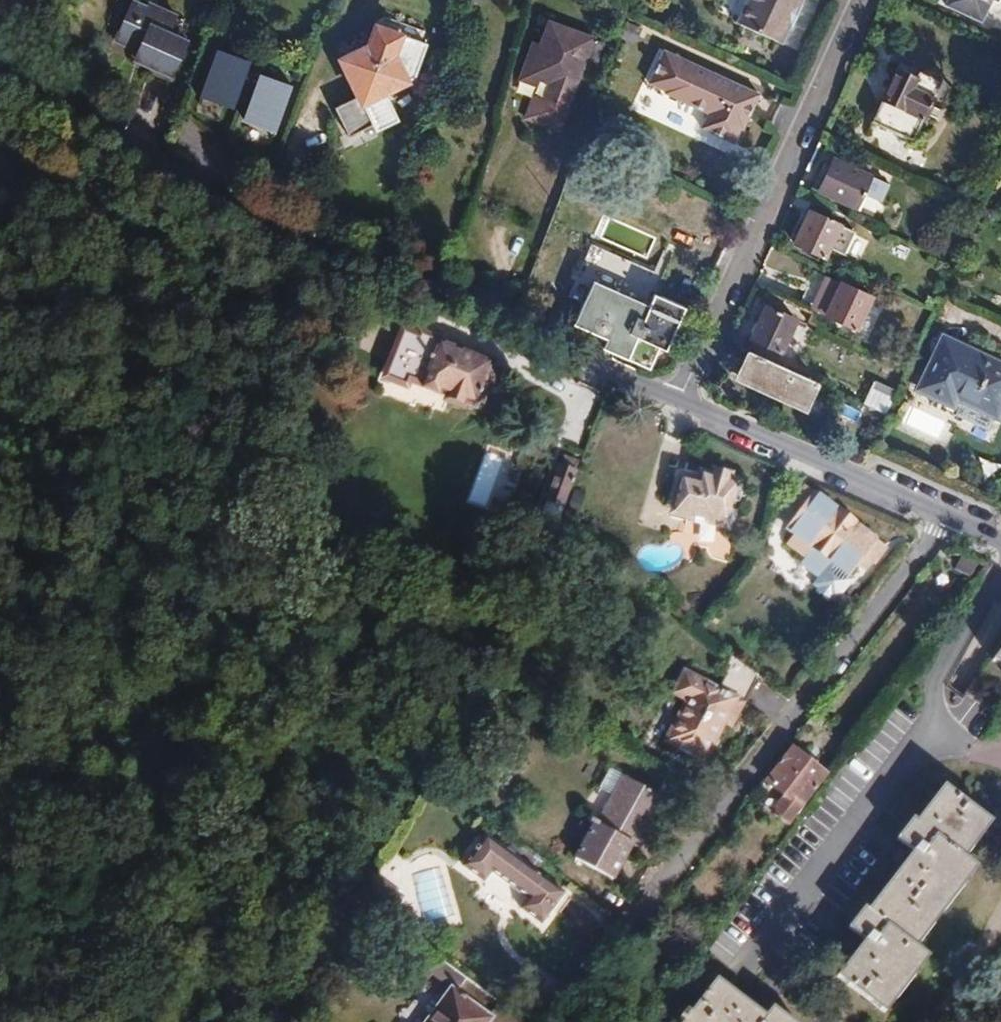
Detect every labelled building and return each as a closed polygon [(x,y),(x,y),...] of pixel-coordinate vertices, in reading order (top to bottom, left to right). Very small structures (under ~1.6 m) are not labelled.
[(789,26),(791,27),(801,5),(799,4),(801,0),(745,0),(734,23),(781,44),(789,26)] [(946,4),(981,20),(990,0),(948,0),(946,4)] [(114,41),(137,51),(133,60),(171,77),(187,41),(169,33),(177,15),(149,3),(147,7),(133,1),(114,41)] [(519,80),(536,86),(539,80),(549,84),(543,100),(533,97),(525,119),(560,132),(586,59),(598,63),(605,44),(593,39),(594,38),(549,21),(540,45),(533,43),(519,80)] [(364,48),(339,60),(357,98),(335,108),(349,137),(372,125),(376,132),(399,121),(386,94),(414,80),(427,45),(372,25),(364,48)] [(227,114),(244,63),(207,51),(190,102),(227,114)] [(681,58),(664,93),(708,114),(702,128),(733,143),(740,128),(742,129),(759,94),(681,58)] [(871,123),(913,141),(940,81),(919,71),(916,78),(895,68),(871,123)] [(247,74),(231,124),(271,137),(287,87),(247,74)] [(834,159),(819,192),(855,210),(863,194),(881,203),(890,185),(834,159)] [(809,211),(794,244),(826,259),(830,249),(845,256),(856,232),(809,211)] [(810,309),(857,330),(872,298),(825,276),(810,309)] [(648,306),(592,281),(566,339),(606,357),(609,352),(650,370),(660,348),(665,351),(684,308),(653,295),(648,306)] [(781,354),(797,320),(765,306),(749,339),(781,354)] [(402,329),(383,379),(407,388),(410,383),(446,396),(444,401),(464,409),(465,404),(476,408),(479,401),(484,403),(491,385),(495,386),(501,370),(492,367),(494,361),(418,331),(416,334),(402,329)] [(920,389),(953,405),(956,397),(997,416),(1000,408),(1000,365),(944,338),(920,389)] [(781,354),(749,339),(744,351),(747,352),(776,365),(781,354)] [(747,352),(736,376),(807,409),(813,396),(818,385),(776,365),(747,352)] [(897,392),(874,382),(864,405),(887,416),(897,392)] [(826,402),(813,396),(807,409),(806,412),(819,417),(826,402)] [(906,427),(939,434),(943,416),(910,409),(906,427)] [(470,502),(492,507),(504,455),(482,451),(470,502)] [(561,472),(534,539),(552,546),(580,479),(577,478),(582,466),(569,460),(564,473),(561,472)] [(677,511),(726,523),(735,489),(740,490),(742,481),(729,477),(729,475),(713,471),(711,478),(703,476),(701,486),(685,481),(677,511)] [(812,549),(848,575),(849,574),(857,563),(865,569),(872,560),(884,543),(804,485),(792,500),(801,507),(792,519),(791,533),(812,549)] [(874,562),(887,545),(884,543),(872,560),(874,562)] [(853,577),(849,574),(848,575),(812,549),(800,565),(813,575),(806,584),(836,606),(845,593),(842,591),(853,577)] [(971,577),(977,564),(961,557),(955,569),(971,577)] [(992,661),(1000,667),(1000,650),(992,661)] [(664,741),(705,763),(738,698),(745,702),(758,676),(731,655),(721,673),(726,675),(719,688),(684,670),(672,693),(685,700),(664,741)] [(828,775),(791,747),(764,781),(784,796),(772,811),(789,825),(828,775)] [(613,880),(633,845),(636,847),(663,799),(623,776),(598,822),(592,819),(590,822),(594,824),(575,859),(613,880)] [(944,786),(916,822),(912,819),(897,839),(913,852),(867,911),(864,908),(848,928),(864,941),(836,977),(884,1014),(895,999),(890,996),(907,974),(912,978),(928,957),(916,948),(911,944),(928,922),(932,925),(943,911),(938,908),(956,885),(961,888),(976,868),(964,859),(959,854),(976,833),(980,836),(991,822),(944,786)] [(964,859),(981,837),(980,836),(976,833),(959,854),(964,859)] [(463,867),(484,882),(492,872),(527,899),(520,908),(541,924),(564,893),(486,835),(463,867)] [(418,874),(425,915),(447,911),(440,871),(418,874)] [(404,897),(370,872),(356,891),(391,915),(404,897)] [(943,911),(944,912),(962,889),(961,888),(956,885),(938,908),(943,911)] [(932,925),(928,922),(911,944),(916,948),(933,926),(932,925)] [(697,946),(687,939),(679,950),(688,957),(697,946)] [(450,989),(461,974),(439,958),(428,973),(450,989)] [(425,1021),(490,1021),(502,1005),(461,974),(450,989),(425,1021)] [(895,999),(896,1000),(912,979),(912,978),(907,974),(890,996),(895,999)] [(772,1007),(765,1017),(716,979),(683,1021),(792,1021),(772,1007)] [(548,996),(556,1001),(568,986),(561,980),(548,996)] [(502,1005),(490,1021),(525,1021),(502,1005)]
